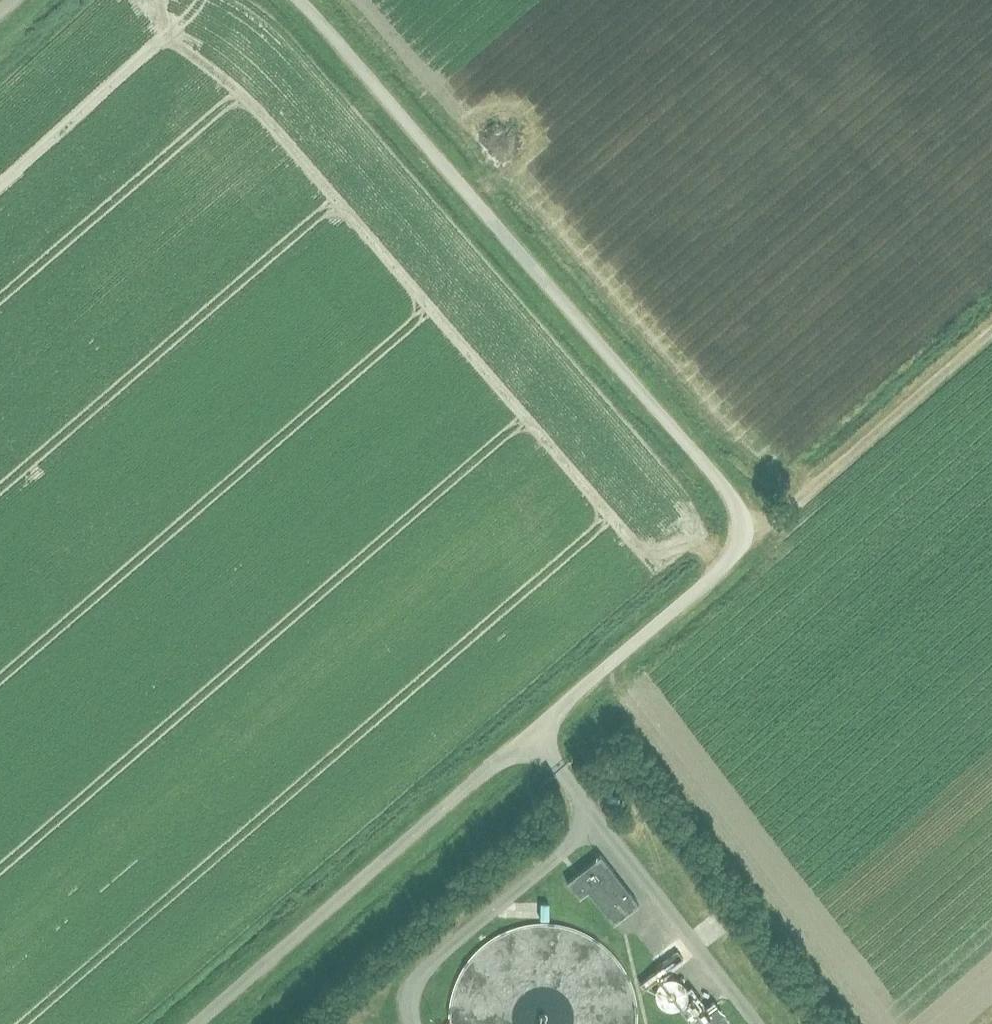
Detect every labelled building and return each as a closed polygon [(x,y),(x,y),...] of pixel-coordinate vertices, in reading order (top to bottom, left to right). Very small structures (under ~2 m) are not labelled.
[(638,902),(601,855),(567,881),(580,896),(588,889),(614,922),(638,902)] [(656,992),(659,1006),(668,1013),(680,1011),(688,1001),(687,988),(677,980),(664,982),(656,992)] [(704,1023),(719,1013),(708,998),(693,1008),(704,1023)]
